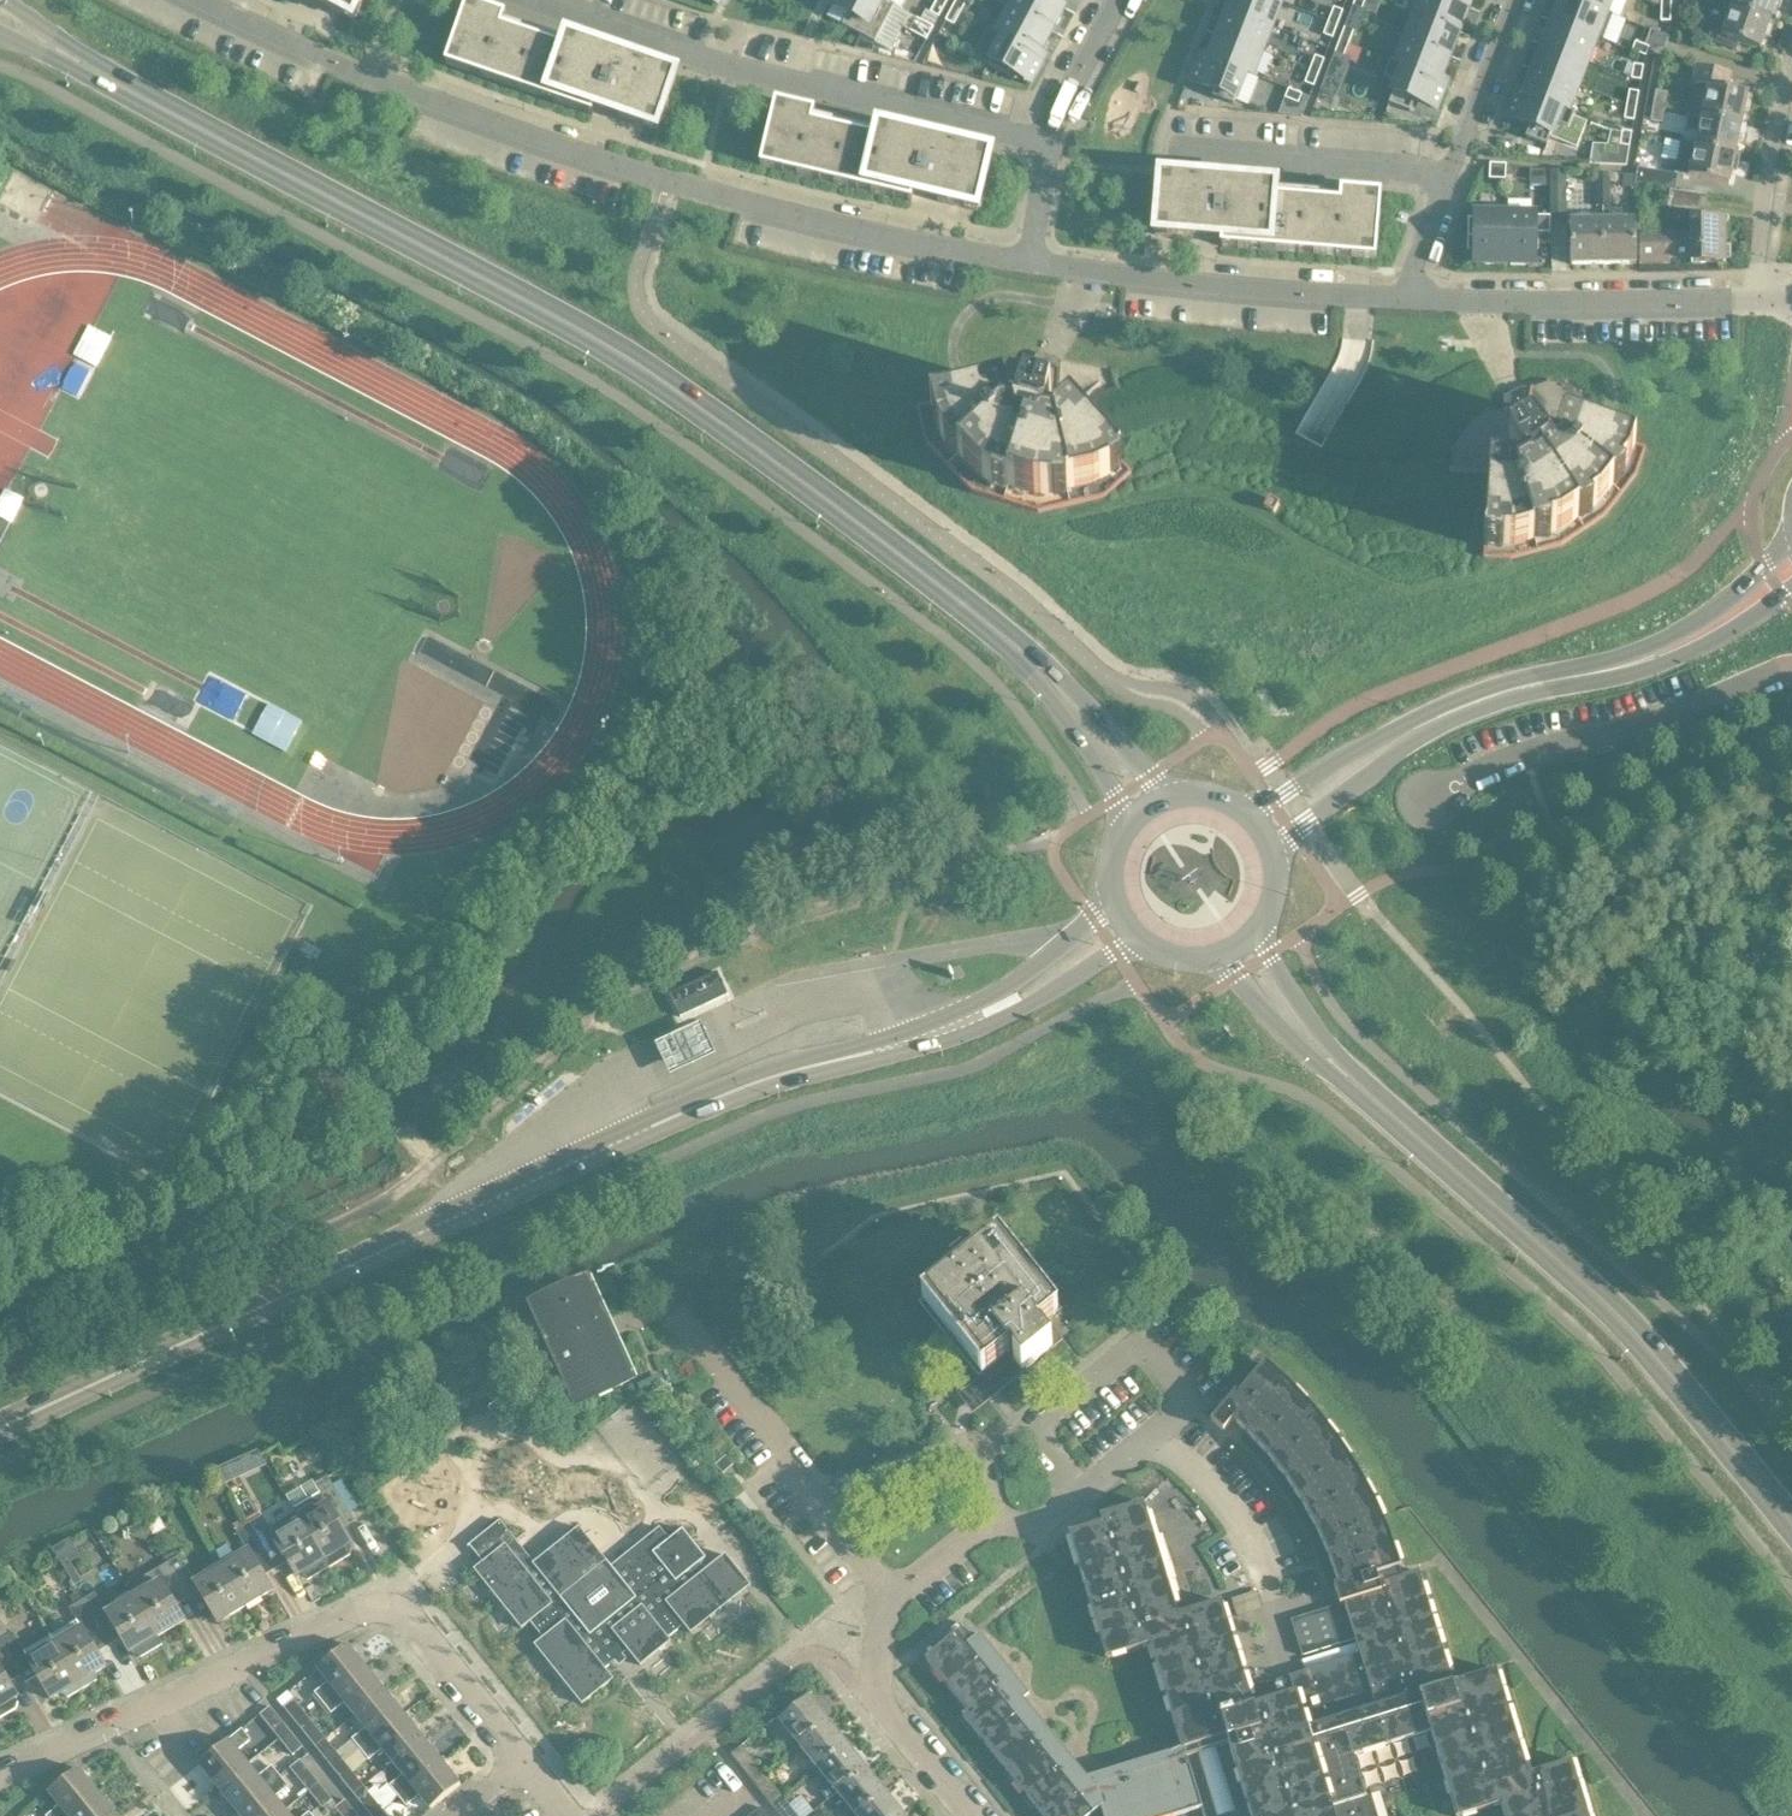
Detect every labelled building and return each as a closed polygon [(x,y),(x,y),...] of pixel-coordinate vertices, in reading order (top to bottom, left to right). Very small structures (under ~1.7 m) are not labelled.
[(353,19),(363,0),(317,0),(353,19)] [(885,0),(829,0),(849,11),(843,23),(875,41),(894,5),(885,0)] [(946,3),(940,0),(936,0),(930,11),(939,16),(946,3)] [(961,11),(967,0),(956,0),(952,6),(961,11)] [(1010,8),(1051,29),(1050,28),(1053,20),(1055,21),(1063,7),(1051,0),(1015,0),(1010,8)] [(1280,1),(1278,0),(1232,0),(1228,9),(1271,25),(1280,1)] [(1353,5),(1362,8),(1366,0),(1355,0),(1353,5)] [(1459,30),(1465,14),(1463,13),(1466,6),(1468,6),(1468,5),(1454,0),(1413,0),(1409,11),(1459,30)] [(1613,14),(1576,0),(1563,0),(1561,4),(1560,4),(1554,19),(1603,38),(1613,14)] [(1610,0),(1576,0),(1613,14),(1613,13),(1606,11),(1610,0)] [(1684,8),(1696,8),(1696,0),(1685,0),(1684,8)] [(1722,1),(1732,5),(1771,19),(1777,0),(1722,0),(1722,1)] [(1671,20),(1671,6),(1661,5),(1661,20),(1671,20)] [(1771,19),(1732,5),(1725,24),(1715,20),(1708,39),(1737,49),(1740,41),(1760,48),(1771,19)] [(954,24),(961,11),(952,6),(946,19),(954,24)] [(1329,20),(1338,23),(1343,10),(1334,6),(1329,20)] [(1010,8),(998,31),(1043,55),(1044,54),(1037,51),(1041,43),(1043,44),(1051,29),(1010,8)] [(1262,50),(1271,25),(1228,9),(1228,10),(1230,11),(1227,18),(1225,17),(1219,33),(1262,50)] [(467,71),(468,71),(471,62),(485,67),(482,76),(483,76),(483,75),(503,83),(504,83),(507,75),(521,79),(518,88),(519,88),(539,95),(540,96),(543,87),(557,92),(554,100),(554,101),(555,100),(575,107),(575,108),(576,108),(579,99),(593,104),(590,113),(591,113),(593,113),(596,102),(620,110),(618,116),(657,130),(677,73),(638,59),(633,75),(608,66),(610,62),(463,11),(446,63),(468,70),(467,71)] [(1407,37),(1449,54),(1455,38),(1453,37),(1456,30),(1458,31),(1459,30),(1409,11),(1409,12),(1416,14),(1407,37)] [(1603,39),(1603,38),(1554,19),(1553,20),(1555,21),(1552,29),(1550,28),(1544,44),(1587,60),(1596,37),(1603,39)] [(1333,37),(1338,23),(1329,20),(1324,33),(1333,37)] [(925,21),(918,34),(927,39),(934,26),(925,21)] [(1345,26),(1340,40),(1349,43),(1354,29),(1345,26)] [(1039,63),(1043,55),(998,31),(998,32),(1004,35),(988,64),(1008,75),(1012,69),(1032,80),(1040,64),(1039,63)] [(1252,74),(1262,50),(1219,33),(1219,34),(1220,35),(1218,42),(1216,42),(1210,56),(1205,54),(1205,55),(1252,74)] [(1390,59),(1445,80),(1445,79),(1440,77),(1446,62),(1444,62),(1447,54),(1449,55),(1449,54),(1407,37),(1398,61),(1391,58),(1390,59)] [(1642,38),(1637,52),(1646,55),(1651,41),(1642,38)] [(1349,43),(1340,40),(1335,53),(1344,57),(1349,43)] [(1578,84),(1587,60),(1544,44),(1544,45),(1546,45),(1543,53),(1541,52),(1535,68),(1578,84)] [(1252,75),(1252,74),(1205,55),(1202,64),(1200,63),(1193,80),(1215,88),(1212,95),(1233,103),(1245,72),(1252,75)] [(1310,68),(1319,72),(1324,58),(1315,55),(1310,68)] [(1442,89),(1445,80),(1390,59),(1384,75),(1398,80),(1389,102),(1410,111),(1415,98),(1437,106),(1443,89),(1442,89)] [(1634,63),(1632,77),(1641,79),(1644,65),(1634,63)] [(1732,71),(1697,64),(1693,82),(1708,85),(1702,115),(1742,123),(1748,92),(1728,88),(1732,71)] [(1314,85),(1319,72),(1310,68),(1305,82),(1314,85)] [(1569,107),(1578,84),(1535,68),(1535,69),(1536,70),(1534,77),(1532,76),(1526,91),(1521,89),(1521,90),(1575,111),(1575,110),(1569,107)] [(1302,93),(1289,88),(1285,97),(1299,102),(1302,93)] [(1627,103),(1637,105),(1639,91),(1630,89),(1627,103)] [(1654,104),(1665,107),(1668,91),(1656,89),(1654,104)] [(1569,127),(1575,111),(1521,90),(1517,99),(1516,98),(1509,115),(1531,123),(1526,136),(1547,144),(1555,122),(1569,127)] [(1634,119),(1637,105),(1627,103),(1625,118),(1634,119)] [(1665,107),(1654,104),(1651,120),(1662,122),(1665,107)] [(923,151),(924,147),(773,111),(760,164),(783,169),(783,170),(784,170),(786,161),(800,164),(798,173),(799,174),(799,173),(820,178),(820,179),(821,179),(823,170),(837,173),(835,182),(836,182),(857,187),(858,188),(860,179),(874,182),(871,191),(872,191),(873,191),(894,196),(895,196),(897,187),(911,191),(909,200),(910,200),(910,199),(912,200),(914,188),(939,194),(938,200),(977,210),(991,151),(951,142),(948,157),(923,151)] [(1702,115),(1695,144),(1736,153),(1742,123),(1702,115)] [(1632,131),(1623,129),(1620,144),(1630,145),(1632,131)] [(1736,153),(1695,144),(1681,141),(1675,172),(1729,184),(1736,153)] [(1489,178),(1506,179),(1506,163),(1490,162),(1489,178)] [(1675,188),(1678,173),(1638,167),(1635,182),(1675,188)] [(1603,191),(1609,191),(1609,172),(1596,173),(1596,186),(1603,186),(1603,191)] [(1380,203),(1226,190),(1225,195),(1199,193),(1201,177),(1160,173),(1155,233),(1196,237),(1196,231),(1222,233),(1221,244),(1223,245),(1224,245),(1224,236),(1239,237),(1238,246),(1239,246),(1261,248),(1260,248),(1261,248),(1262,239),(1276,240),(1276,249),(1277,250),(1277,249),(1298,251),(1299,251),(1300,242),(1314,243),(1313,253),(1315,253),(1315,252),(1336,254),(1336,255),(1337,255),(1338,245),(1352,247),(1351,256),(1352,256),(1352,255),(1375,257),(1380,203)] [(1609,205),(1609,191),(1603,191),(1603,186),(1596,186),(1597,205),(1609,205)] [(1707,194),(1703,194),(1670,189),(1667,206),(1691,210),(1691,233),(1641,233),(1641,263),(1669,262),(1669,257),(1691,257),(1691,263),(1693,263),(1723,262),(1725,262),(1725,218),(1723,218),(1704,218),(1704,211),(1705,211),(1707,194)] [(1475,263),(1508,263),(1508,212),(1476,211),(1476,216),(1468,216),(1468,237),(1475,237),(1475,263)] [(1508,212),(1508,263),(1535,264),(1535,232),(1550,232),(1550,215),(1535,215),(1535,213),(1508,212)] [(1603,263),(1603,219),(1571,220),(1571,263),(1603,263)] [(1636,219),(1603,219),(1603,263),(1636,263),(1636,219)] [(58,388),(76,397),(90,371),(72,361),(58,388)] [(1004,387),(969,395),(917,407),(926,442),(973,492),(1026,508),(1038,512),(1049,509),(1105,496),(1131,471),(1102,440),(1072,408),(1077,403),(1076,402),(1074,400),(1069,398),(1065,402),(1057,398),(1057,394),(1058,369),(1047,366),(1034,362),(1020,387),(1010,385),(1004,387)] [(1308,439),(1296,432),(1222,389),(1202,381),(1168,376),(1142,379),(1134,380),(1118,386),(1110,389),(1100,379),(1076,402),(1077,403),(1072,408),(1102,440),(1131,471),(1140,464),(1153,459),(1167,457),(1180,459),(1194,465),(1266,506),(1265,506),(1274,511),(1334,545),(1484,555),(1489,476),(1358,467),(1322,447),(1308,439)] [(1489,476),(1484,555),(1484,556),(1512,558),(1562,545),(1605,516),(1637,475),(1646,449),(1606,435),(1589,429),(1581,427),(1587,409),(1582,392),(1566,382),(1548,380),(1543,382),(1531,387),(1528,405),(1528,406),(1523,407),(1511,411),(1510,410),(1487,410),(1472,420),(1459,433),(1451,449),(1450,471),(1489,473),(1489,476)] [(10,521),(21,497),(5,489),(0,500),(0,516),(10,521)] [(212,674),(199,702),(236,718),(248,690),(212,674)] [(680,1016),(728,994),(718,971),(670,993),(680,1016)] [(700,1018),(654,1039),(669,1073),(715,1051),(700,1018)] [(994,1241),(919,1301),(925,1308),(978,1375),(985,1370),(986,1371),(958,1394),(959,1396),(960,1396),(972,1411),(973,1413),(989,1400),(1001,1390),(1026,1370),(1025,1368),(1050,1348),(1051,1349),(1063,1339),(1048,1321),(1054,1315),(1059,1311),(1062,1309),(1002,1235),(994,1241)] [(608,1342),(598,1321),(584,1289),(542,1308),(566,1361),(608,1342)] [(608,1342),(566,1361),(581,1393),(622,1374),(608,1342)] [(925,1657),(967,1710),(962,1714),(1044,1815),(1088,1815),(1101,1806),(1104,1815),(1171,1815),(1201,1807),(1204,1815),(1209,1815),(1213,1815),(1214,1815),(1378,1815),(1372,1794),(1366,1796),(1353,1753),(1430,1730),(1457,1815),(1461,1815),(1500,1804),(1504,1815),(1596,1815),(1594,1810),(1588,1812),(1579,1785),(1586,1782),(1584,1775),(1577,1777),(1572,1760),(1528,1773),(1524,1758),(1531,1756),(1529,1749),(1522,1751),(1515,1728),(1521,1726),(1520,1721),(1519,1718),(1512,1721),(1502,1689),(1509,1687),(1507,1679),(1500,1681),(1496,1668),(1453,1682),(1448,1667),(1456,1665),(1453,1657),(1446,1660),(1439,1637),(1446,1634),(1443,1627),(1437,1629),(1428,1602),(1435,1599),(1433,1592),(1426,1594),(1418,1570),(1401,1575),(1398,1567),(1401,1566),(1389,1531),(1374,1499),(1357,1468),(1338,1439),(1316,1411),(1292,1385),(1265,1361),(1238,1393),(1236,1391),(1211,1420),(1224,1430),(1233,1419),(1247,1432),(1268,1454),(1286,1478),(1303,1503),(1316,1528),(1329,1555),(1338,1583),(1334,1584),(1340,1604),(1291,1619),(1302,1655),(1355,1638),(1360,1653),(1248,1687),(1221,1600),(1178,1614),(1144,1502),(1100,1515),(1102,1522),(1069,1532),(1078,1562),(1071,1565),(1074,1572),(1080,1570),(1090,1602),(1083,1604),(1086,1611),(1092,1609),(1101,1637),(1094,1639),(1096,1646),(1103,1644),(1107,1657),(1150,1644),(1182,1747),(1087,1776),(1024,1698),(1029,1694),(980,1633),(973,1638),(959,1621),(938,1638),(942,1643),(925,1657)] [(660,1372),(638,1382),(637,1382),(645,1399),(668,1389),(660,1372)] [(1135,1408),(1120,1416),(1127,1429),(1142,1421),(1135,1408)] [(723,1473),(732,1464),(733,1463),(726,1455),(715,1464),(723,1473)] [(314,1483),(319,1490),(315,1493),(312,1506),(298,1513),(301,1518),(325,1558),(350,1542),(342,1528),(354,1520),(328,1475),(314,1483)] [(772,1516),(789,1505),(782,1495),(765,1507),(772,1516)] [(740,1498),(733,1503),(744,1516),(750,1511),(740,1498)] [(1243,1528),(1261,1521),(1256,1509),(1238,1516),(1243,1528)] [(325,1558),(301,1518),(274,1535),(261,1514),(249,1522),(276,1567),(288,1560),(297,1574),(325,1558)] [(660,1526),(644,1539),(611,1566),(580,1527),(579,1528),(580,1530),(536,1565),(500,1520),(468,1545),(468,1546),(470,1545),(483,1561),(474,1568),(475,1569),(476,1568),(522,1626),(521,1627),(521,1628),(530,1621),(543,1637),(535,1644),(535,1645),(537,1644),(582,1701),(581,1702),(582,1703),(613,1678),(605,1668),(628,1649),(640,1664),(671,1640),(668,1637),(684,1624),(691,1632),(750,1584),(725,1553),(706,1569),(699,1560),(705,1556),(682,1528),(669,1538),(660,1526)] [(276,1567),(249,1522),(236,1530),(248,1550),(222,1565),(246,1605),(272,1589),(263,1575),(276,1567)] [(246,1605),(222,1565),(195,1581),(179,1555),(167,1562),(188,1597),(200,1590),(218,1621),(246,1605)] [(188,1597),(167,1562),(143,1576),(149,1586),(134,1595),(158,1635),(184,1619),(175,1605),(188,1597)] [(1229,1596),(1243,1641),(1270,1633),(1256,1588),(1229,1596)] [(158,1635),(134,1595),(107,1612),(95,1592),(83,1599),(110,1644),(121,1637),(130,1651),(158,1635)] [(77,1619),(51,1634),(82,1688),(97,1679),(96,1672),(105,1666),(97,1651),(110,1644),(83,1599),(69,1607),(77,1619)] [(24,1650),(13,1632),(0,1639),(21,1675),(25,1682),(38,1675),(51,1698),(61,1692),(67,1697),(82,1688),(51,1634),(24,1650)] [(0,1639),(0,1706),(17,1696),(8,1682),(21,1675),(0,1639)] [(347,1643),(317,1667),(328,1681),(315,1692),(323,1701),(366,1667),(347,1643)] [(366,1667),(323,1701),(331,1712),(344,1701),(355,1714),(385,1690),(366,1667)] [(385,1690),(355,1714),(365,1727),(352,1738),(361,1748),(404,1713),(385,1690)] [(828,1719),(809,1695),(779,1719),(799,1743),(828,1719)] [(297,1722),(307,1714),(294,1698),(284,1706),(297,1722)] [(289,1729),(270,1705),(260,1714),(279,1737),(289,1729)] [(423,1737),(404,1713),(361,1748),(369,1758),(382,1748),(393,1761),(423,1737)] [(307,1714),(297,1722),(315,1746),(326,1738),(307,1714)] [(828,1719),(799,1743),(818,1767),(847,1744),(828,1719)] [(242,1728),(198,1763),(217,1786),(248,1762),(237,1749),(250,1739),(242,1728)] [(289,1729),(279,1737),(292,1754),(303,1746),(289,1729)] [(423,1737),(393,1761),(403,1774),(390,1784),(398,1795),(442,1760),(423,1737)] [(344,1761),(326,1738),(315,1746),(334,1769),(344,1761)] [(763,1771),(741,1744),(731,1753),(753,1780),(763,1771)] [(866,1767),(847,1744),(818,1767),(831,1782),(821,1790),(827,1799),(838,1790),(866,1767)] [(309,1790),(319,1782),(300,1759),(290,1767),(309,1790)] [(460,1783),(442,1760),(398,1795),(406,1805),(419,1794),(430,1808),(460,1783)] [(363,1784),(344,1761),(334,1769),(353,1793),(363,1784)] [(258,1776),(248,1762),(217,1786),(236,1810),(280,1775),(271,1765),(258,1776)] [(48,1791),(59,1805),(46,1815),(66,1815),(98,1791),(78,1767),(48,1791)] [(886,1791),(866,1767),(838,1790),(857,1814),(886,1791)] [(763,1771),(753,1780),(766,1796),(766,1797),(777,1789),(763,1771)] [(280,1775),(236,1810),(241,1815),(277,1815),(285,1809),(275,1796),(288,1785),(280,1775)] [(332,1798),(319,1782),(309,1790),(322,1807),(332,1798)] [(382,1808),(363,1784),(353,1793),(372,1815),(382,1808)] [(66,1815),(114,1815),(116,1814),(98,1791),(66,1815)] [(857,1814),(858,1815),(904,1815),(905,1815),(886,1791),(857,1814)] [(359,1815),(345,1799),(335,1807),(343,1815),(358,1815),(359,1815)] [(778,1811),(782,1815),(799,1815),(788,1803),(778,1811)] [(760,1806),(749,1815),(750,1815),(769,1815),(761,1806),(760,1806)] [(382,1808),(372,1815),(389,1815),(382,1808)]
